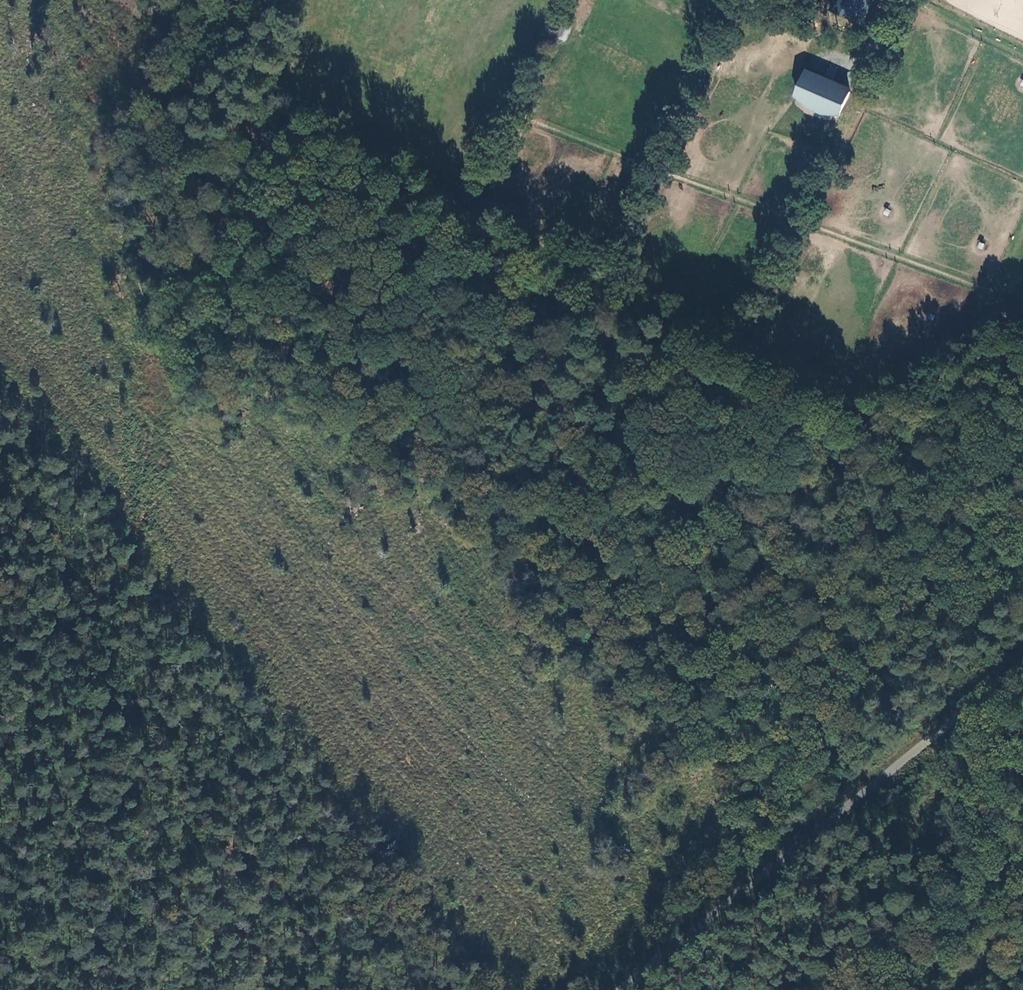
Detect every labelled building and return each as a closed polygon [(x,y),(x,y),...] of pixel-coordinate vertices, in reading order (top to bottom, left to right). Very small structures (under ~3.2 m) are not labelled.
[(873,0),(832,0),(828,11),(863,25),(873,0)] [(848,90),(802,72),(785,100),(833,120),(848,90)]
